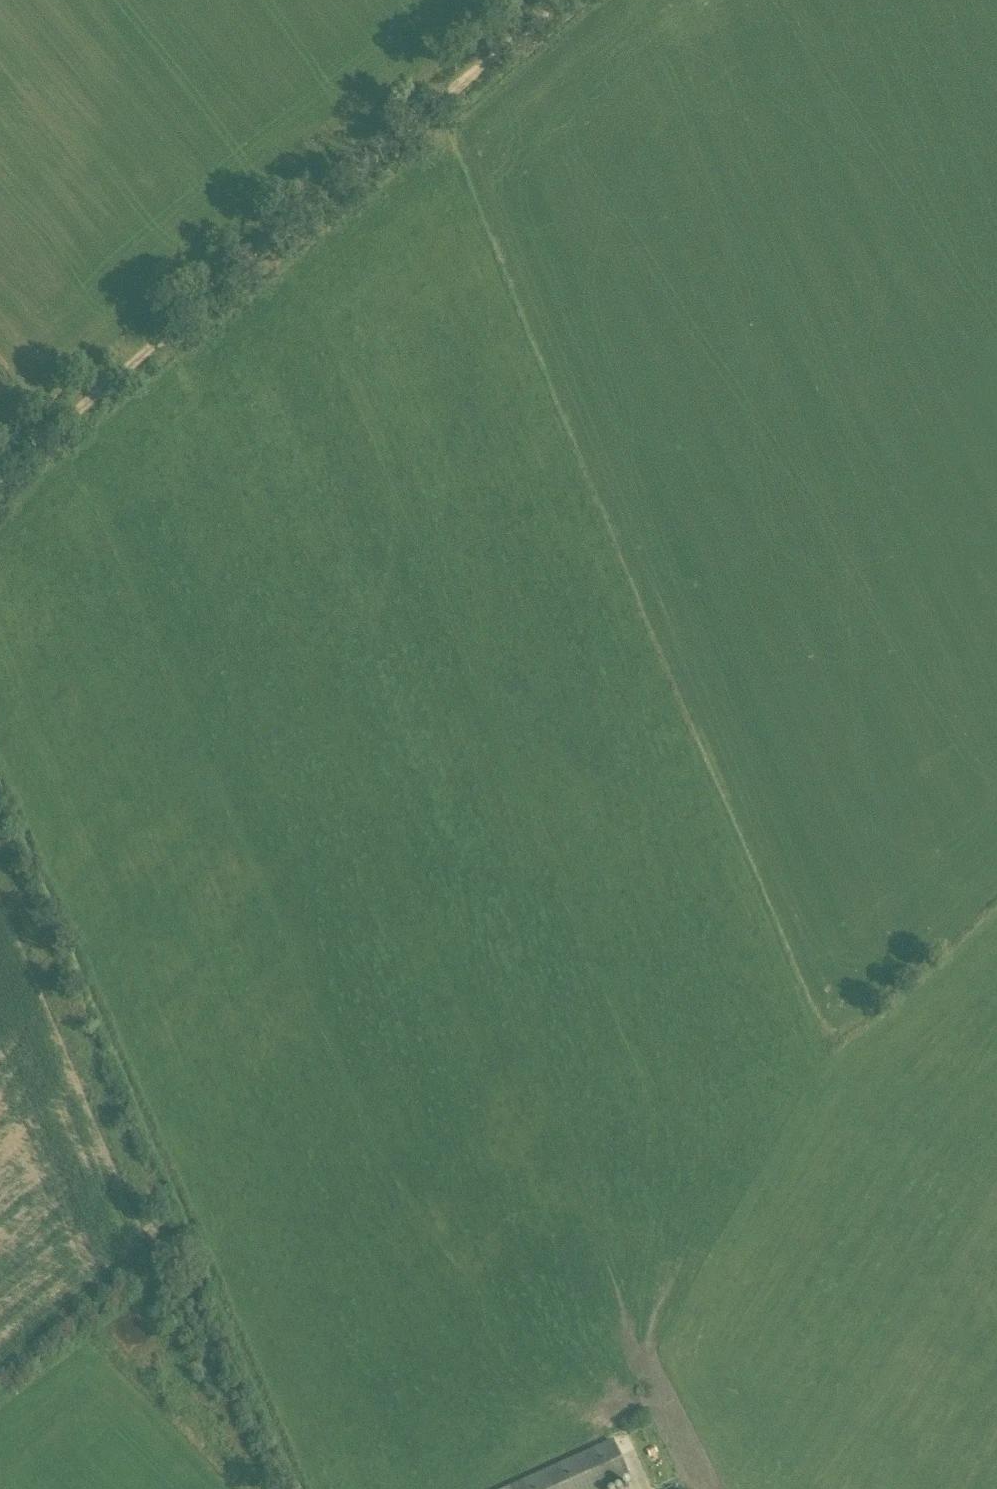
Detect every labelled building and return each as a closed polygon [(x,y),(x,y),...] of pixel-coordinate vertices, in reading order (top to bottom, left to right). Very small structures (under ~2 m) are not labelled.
[(508,1488),(505,1488),(614,1488),(632,1481),(613,1441),(508,1488)]
